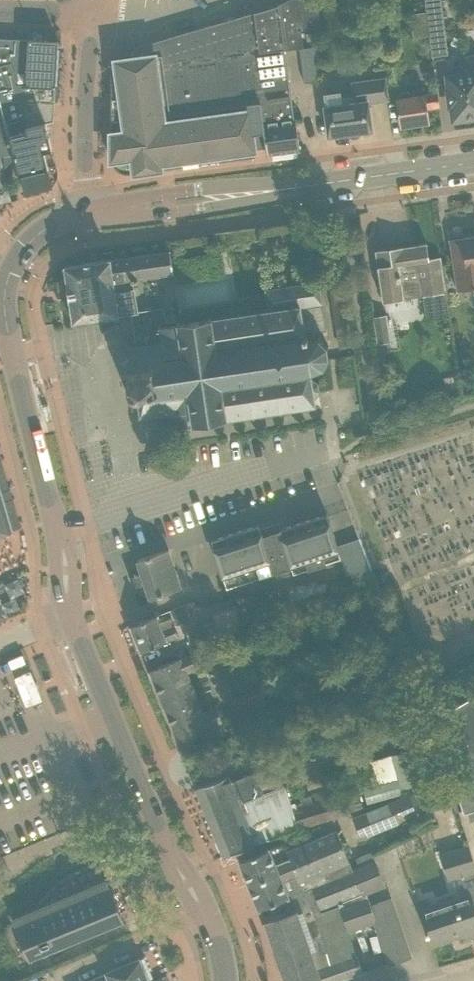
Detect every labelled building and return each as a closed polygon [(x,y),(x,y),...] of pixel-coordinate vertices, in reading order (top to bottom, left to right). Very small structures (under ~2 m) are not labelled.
[(318,28),(319,0),(289,0),(279,4),(134,47),(135,58),(111,61),(111,160),(112,163),(113,165),(116,168),(119,171),(122,172),(125,173),(128,173),(130,173),(255,156),(254,148),(265,147),(262,122),(295,118),(295,116),(294,116),(285,50),(299,48),(303,48),(302,30),(318,28)] [(440,9),(439,0),(425,0),(427,12),(432,56),(448,54),(443,9),(440,9)] [(427,12),(410,14),(413,38),(428,36),(431,56),(432,56),(427,12)] [(58,41),(0,38),(0,64),(11,62),(12,65),(16,64),(26,65),(24,99),(32,99),(31,119),(54,120),(58,41)] [(300,55),(318,52),(319,46),(303,48),(299,48),(300,55)] [(301,61),(317,59),(318,52),(300,55),(301,61)] [(465,55),(467,71),(446,74),(451,104),(452,104),(454,118),(473,115),(473,54),(465,55)] [(302,68),(317,66),(317,59),(301,61),(302,68)] [(12,65),(11,62),(0,64),(0,151),(1,155),(14,152),(19,175),(22,174),(21,171),(45,166),(46,168),(48,168),(44,150),(52,148),(46,123),(54,121),(54,120),(31,119),(32,99),(24,99),(26,65),(16,64),(12,65)] [(303,75),(316,73),(317,66),(302,68),(303,75)] [(304,82),(316,83),(316,73),(303,75),(304,82)] [(368,102),(388,100),(385,79),(352,83),(354,94),(323,98),(328,136),(372,130),(368,102)] [(437,94),(425,96),(424,94),(396,98),(400,126),(430,122),(428,108),(439,107),(437,94)] [(298,150),(299,150),(295,118),(262,122),(265,147),(266,154),(298,150)] [(449,239),(457,292),(473,289),(473,235),(449,239)] [(440,256),(429,258),(426,242),(375,250),(383,302),(446,292),(440,256)] [(134,278),(173,272),(170,250),(65,266),(73,321),(130,312),(134,333),(160,329),(159,328),(157,326),(158,325),(161,327),(167,325),(164,306),(137,311),(132,280),(134,280),(134,278)] [(321,303),(322,303),(318,281),(266,289),(269,310),(267,310),(266,308),(264,308),(264,310),(259,311),(258,308),(244,310),(245,313),(239,314),(239,312),(237,312),(237,315),(231,315),(231,312),(217,314),(217,318),(211,319),(211,316),(209,316),(209,319),(179,324),(179,321),(177,321),(177,324),(167,325),(161,327),(158,325),(157,326),(159,328),(160,329),(134,333),(136,345),(132,346),(129,344),(128,346),(129,347),(123,348),(118,354),(119,361),(126,365),(126,367),(124,367),(124,369),(128,372),(131,392),(128,395),(129,397),(130,397),(133,410),(139,409),(140,414),(138,417),(140,418),(142,415),(156,413),(158,425),(174,423),(174,424),(172,426),(174,428),(176,425),(193,423),(193,425),(195,425),(195,423),(224,418),(225,421),(227,421),(226,418),(233,417),(233,420),(247,418),(247,415),(252,414),(253,417),(255,416),(254,414),(260,413),(261,416),(275,414),(274,411),(280,410),(280,413),(282,412),(282,410),(307,406),(307,408),(310,408),(309,406),(315,405),(314,397),(319,391),(320,391),(321,390),(319,389),(318,384),(320,383),(319,382),(317,383),(311,378),(310,372),(322,368),(323,369),(325,368),(324,367),(328,359),(329,359),(330,357),(328,356),(327,347),(328,347),(327,345),(325,345),(319,339),(320,337),(318,336),(317,338),(316,338),(315,331),(326,329),(321,303)] [(377,344),(391,342),(387,314),(373,316),(377,344)] [(1,535),(0,533),(12,530),(0,490),(0,536),(1,535)] [(293,573),(341,558),(326,514),(281,529),(279,523),(260,529),(259,524),(211,540),(226,588),(273,573),(274,577),(292,571),(293,573)] [(150,598),(181,587),(168,548),(137,559),(142,573),(136,574),(140,586),(145,583),(150,598)] [(347,576),(371,572),(366,558),(344,565),(347,576)] [(186,604),(171,610),(177,623),(191,617),(186,604)] [(191,648),(244,632),(236,605),(211,613),(214,622),(185,630),(191,648)] [(174,625),(160,631),(154,616),(130,626),(141,652),(178,636),(174,625)] [(188,673),(202,667),(197,655),(183,661),(181,657),(149,671),(163,706),(196,693),(188,673)] [(216,705),(203,710),(196,693),(163,706),(178,741),(211,728),(209,724),(221,719),(216,705)] [(436,719),(454,779),(463,813),(473,810),(473,697),(436,719)] [(249,733),(293,718),(288,701),(243,715),(249,733)] [(391,756),(397,780),(400,789),(414,785),(405,753),(391,756)] [(274,778),(259,783),(256,773),(231,781),(229,774),(196,787),(208,817),(256,799),(286,791),(284,785),(277,787),(274,778)] [(400,789),(397,780),(364,789),(367,803),(401,794),(400,789)] [(224,856),(298,826),(286,791),(256,799),(208,817),(224,856)] [(409,795),(353,817),(361,837),(398,822),(394,812),(413,805),(409,795)] [(301,828),(337,816),(331,797),(294,810),(301,828)] [(248,883),(344,844),(337,829),(287,850),(284,842),(239,860),(248,883)] [(311,887),(354,869),(344,844),(248,883),(259,908),(311,887)] [(473,871),(473,862),(469,845),(439,855),(447,879),(473,871)] [(366,895),(386,887),(375,860),(354,869),(311,887),(320,911),(338,904),(348,931),(375,921),(389,963),(410,956),(390,897),(370,905),(366,895)] [(106,880),(14,919),(19,931),(18,931),(29,957),(123,918),(112,892),(111,893),(106,880)] [(320,911),(311,887),(259,908),(259,910),(277,903),(282,918),(265,925),(285,980),(338,980),(362,973),(348,931),(338,904),(320,911)] [(473,935),(473,908),(469,893),(418,910),(426,935),(428,935),(432,945),(464,934),(465,938),(473,935)] [(148,978),(139,958),(85,980),(149,980),(148,978)]
